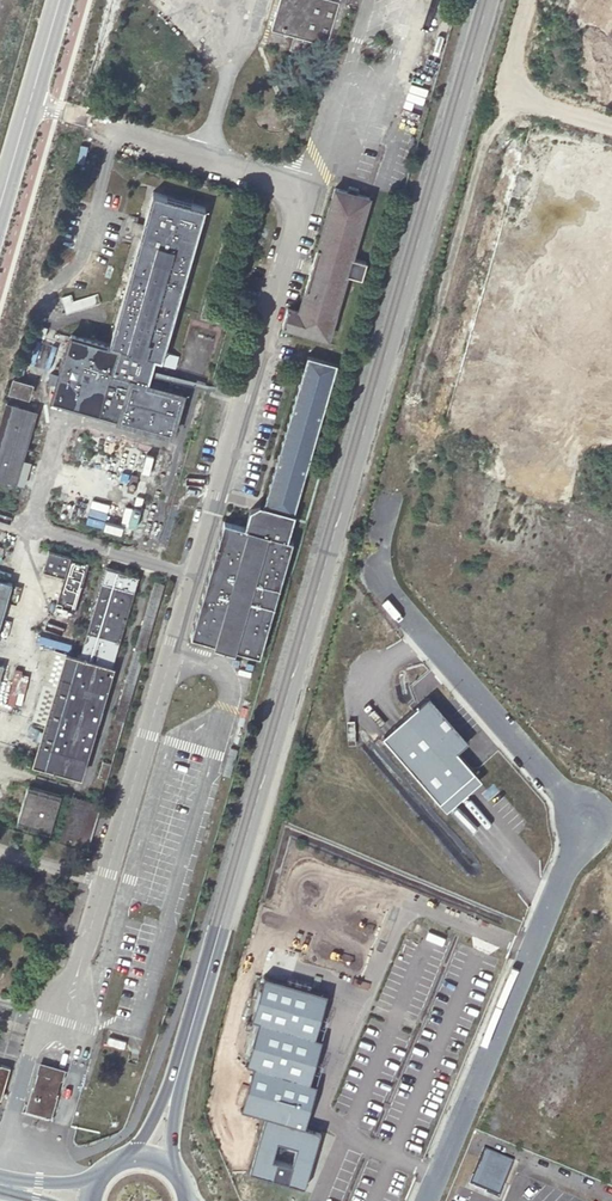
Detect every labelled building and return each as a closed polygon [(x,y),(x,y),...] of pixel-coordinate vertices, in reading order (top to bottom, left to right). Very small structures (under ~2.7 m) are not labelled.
[(293,35),(329,46),(342,0),(283,0),(274,30),(293,35)] [(329,46),(293,35),(289,49),(325,59),(329,46)] [(435,82),(422,77),(414,104),(427,107),(435,82)] [(346,195),(332,192),(295,321),(282,318),(279,330),(327,344),(346,277),(359,281),(364,264),(351,261),(368,202),(356,198),(358,193),(348,189),(346,195)] [(210,214),(158,199),(113,352),(73,340),(54,402),(100,414),(109,384),(130,389),(120,421),(170,435),(183,395),(148,385),(154,362),(166,366),(210,214)] [(61,247),(73,250),(78,233),(66,230),(61,247)] [(69,291),(60,294),(64,310),(86,304),(83,295),(71,299),(69,291)] [(305,355),(262,505),(291,514),(336,363),(305,355)] [(29,383),(10,377),(6,390),(25,396),(29,383)] [(2,401),(0,408),(0,479),(13,482),(34,410),(2,401)] [(75,484),(67,482),(65,489),(73,491),(75,484)] [(76,505),(69,504),(67,511),(57,508),(55,516),(72,520),(76,505)] [(291,514),(262,505),(260,504),(250,509),(246,521),(226,515),(192,630),(214,636),(213,641),(235,647),(236,643),(260,649),(293,535),(290,534),(295,515),(291,514)] [(85,562),(45,550),(39,569),(62,575),(52,608),(70,613),(85,562)] [(134,577),(102,567),(77,654),(66,651),(70,640),(53,636),(28,719),(41,722),(29,762),(77,776),(110,664),(108,663),(134,577)] [(159,584),(152,582),(112,717),(120,720),(159,584)] [(30,682),(10,677),(4,694),(24,701),(30,682)] [(465,737),(424,691),(392,720),(380,732),(436,797),(447,787),(470,768),(453,747),(465,737)] [(153,761),(165,764),(171,746),(159,742),(153,761)] [(106,764),(99,762),(95,777),(102,779),(106,764)] [(477,776),(470,768),(447,787),(436,797),(442,805),(454,795),(477,776)] [(54,797),(24,789),(15,819),(45,828),(54,797)] [(82,802),(69,797),(55,842),(69,846),(82,802)] [(95,805),(88,803),(74,848),(83,850),(95,805)] [(312,1079),(306,1077),(317,1034),(311,1031),(323,988),(261,970),(248,1013),(255,1016),(244,1058),(250,1060),(237,1102),(261,1109),(247,1167),(302,1184),(317,1126),(301,1122),(312,1079)] [(61,1070),(35,1062),(32,1073),(34,1073),(29,1090),(26,1089),(21,1110),(47,1118),(53,1097),(51,1095),(55,1080),(58,1081),(61,1070)] [(483,1148),(469,1181),(498,1194),(513,1160),(483,1148)]
